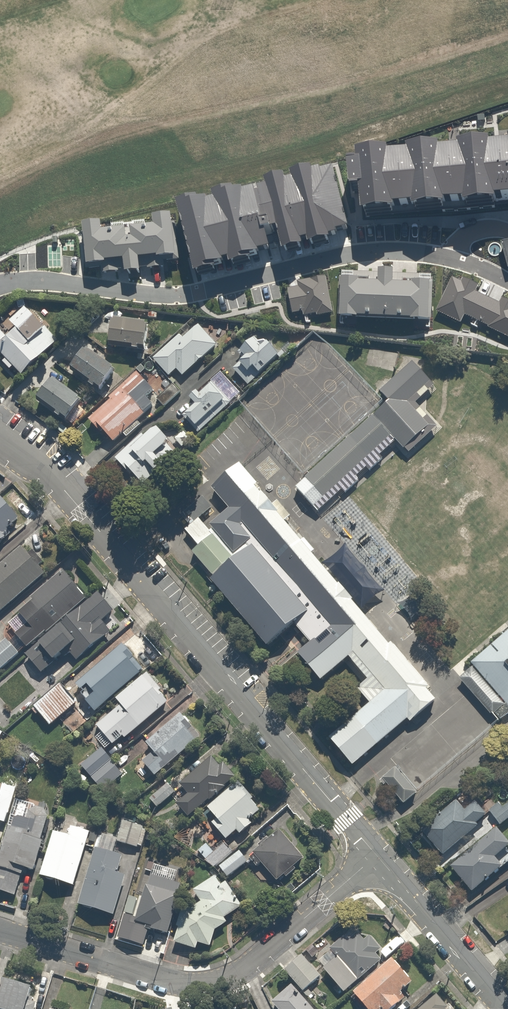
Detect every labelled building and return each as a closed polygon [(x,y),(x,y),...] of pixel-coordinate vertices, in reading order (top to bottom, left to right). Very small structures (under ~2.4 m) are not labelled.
[(27,303),(5,330),(0,325),(0,361),(24,381),(64,334),(27,303)] [(114,319),(111,344),(153,349),(156,324),(114,319)] [(186,376),(221,348),(200,321),(154,359),(172,381),(183,373),(186,376)] [(282,355),(267,337),(263,341),(258,336),(242,350),(247,356),(232,369),(247,386),(282,355)] [(122,371),(92,349),(76,372),(106,394),(122,371)] [(114,401),(92,419),(116,446),(127,437),(130,441),(148,425),(145,422),(162,407),(154,398),(160,392),(141,370),(111,397),(114,401)] [(89,401),(58,377),(40,401),(71,425),(89,401)] [(233,401),(211,379),(193,398),(200,405),(187,419),(201,433),(233,401)] [(428,430),(394,393),(372,413),(406,450),(428,430)] [(393,439),(372,417),(295,487),(315,509),(393,439)] [(176,441),(164,427),(151,438),(148,434),(116,462),(129,476),(133,472),(149,491),(187,457),(174,443),(176,441)] [(330,745),(353,773),(438,702),(242,467),(211,493),(230,515),(212,529),(236,558),(253,544),(328,634),(298,659),(322,688),(354,661),(386,699),(330,745)] [(0,494),(0,547),(10,538),(6,533),(23,519),(1,493),(0,494)] [(214,538),(200,521),(186,533),(200,550),(214,538)] [(235,561),(216,539),(194,557),(213,579),(235,561)] [(48,574),(23,546),(0,567),(0,612),(3,616),(48,574)] [(312,619),(254,549),(212,583),(271,653),(312,619)] [(29,652),(88,600),(64,573),(16,615),(25,626),(14,635),(29,652)] [(88,600),(29,652),(45,670),(55,660),(60,665),(74,653),(82,662),(127,622),(99,591),(88,600)] [(498,622),(459,658),(507,711),(507,633),(498,622)] [(0,643),(0,668),(3,671),(21,655),(6,638),(0,643)] [(108,706),(149,672),(132,651),(127,655),(121,648),(86,677),(79,668),(34,705),(52,727),(82,703),(80,700),(85,696),(99,713),(108,706)] [(497,710),(462,671),(448,685),(483,723),(497,710)] [(149,672),(108,706),(114,714),(99,726),(104,733),(99,738),(110,751),(172,700),(149,672)] [(203,738),(184,714),(149,743),(156,752),(146,761),(158,776),(203,738)] [(104,748),(83,765),(103,791),(124,774),(104,748)] [(240,782),(218,755),(181,785),(189,794),(179,802),(193,819),(207,807),(208,808),(240,782)] [(417,796),(399,775),(383,788),(401,810),(417,796)] [(178,790),(170,780),(149,798),(156,807),(178,790)] [(240,782),(208,808),(216,818),(210,823),(230,847),(257,824),(253,819),(264,811),(240,782)] [(0,796),(0,819),(9,822),(18,788),(5,785),(2,796),(0,796)] [(433,814),(418,827),(446,859),(462,845),(466,850),(493,827),(475,806),(466,814),(458,805),(439,821),(433,814)] [(499,806),(490,813),(501,827),(507,822),(507,818),(499,806)] [(34,807),(31,817),(16,813),(14,821),(12,820),(0,863),(0,890),(16,894),(22,872),(25,873),(26,867),(37,870),(52,812),(34,807)] [(121,843),(133,847),(143,849),(149,826),(128,820),(121,843)] [(70,835),(58,831),(44,877),(80,888),(97,833),(72,826),(70,835)] [(280,829),(253,853),(279,882),(306,858),(280,829)] [(507,862),(507,842),(499,832),(451,873),(473,897),(505,868),(504,866),(507,862)] [(129,858),(99,849),(82,906),(117,916),(129,877),(124,876),(129,858)] [(248,862),(241,851),(221,865),(228,875),(248,862)] [(170,935),(184,885),(151,877),(138,918),(137,923),(149,928),(170,935)] [(197,892),(203,901),(185,910),(177,943),(198,950),(201,945),(212,948),(218,932),(234,922),(231,918),(247,908),(230,882),(224,886),(219,878),(197,892)] [(137,923),(138,918),(125,915),(117,939),(142,945),(149,928),(137,923)] [(367,938),(360,929),(320,962),(346,993),(385,960),(381,955),(387,950),(373,933),(367,938)] [(325,976),(305,954),(287,971),(307,993),(325,976)] [(410,1003),(404,995),(418,983),(397,958),(356,993),(369,1008),(402,1008),(410,1003)] [(8,979),(0,1007),(0,1008),(34,1008),(40,988),(8,979)] [(280,1008),(313,1008),(295,985),(274,1001),(280,1008)] [(436,996),(422,1008),(449,1008),(436,996)]
